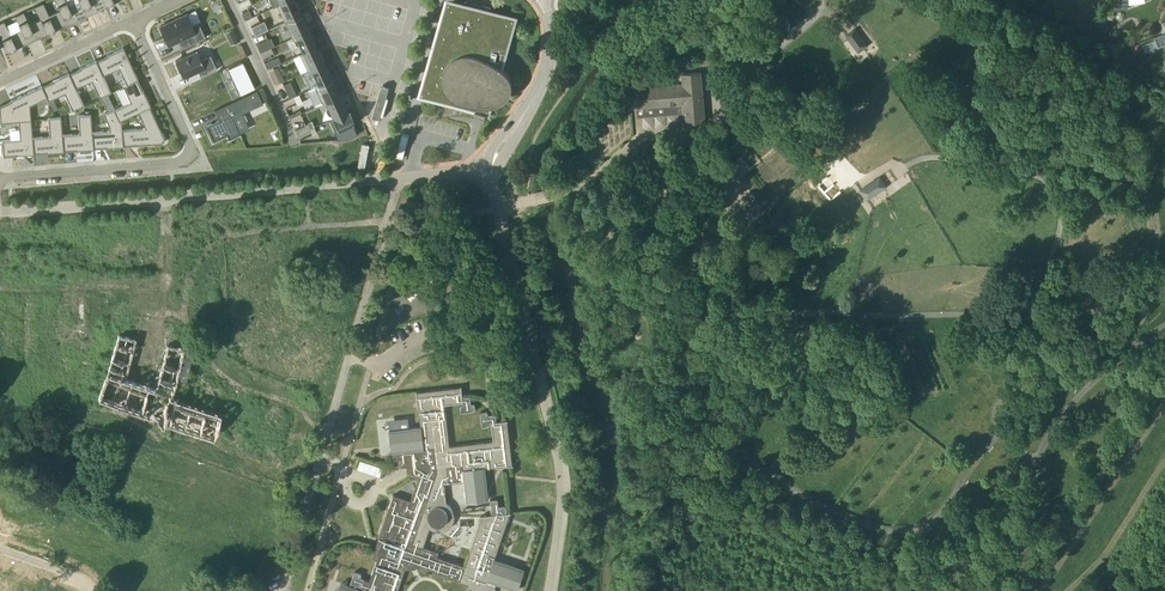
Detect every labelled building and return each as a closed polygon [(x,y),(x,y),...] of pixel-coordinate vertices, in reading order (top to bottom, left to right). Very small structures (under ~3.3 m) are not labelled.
[(80,1),(69,6),(66,0),(55,0),(60,10),(67,25),(86,16),(80,1)] [(80,1),(86,16),(106,7),(103,0),(79,0),(80,1)] [(277,5),(284,21),(301,14),(294,0),(287,0),(280,3),(277,5)] [(441,33),(422,103),(434,96),(443,98),(438,115),(439,115),(475,112),(474,114),(486,117),(489,105),(492,104),(495,104),(497,103),(500,102),(502,101),(510,74),(509,73),(507,71),(506,70),(505,69),(504,67),(504,66),(503,64),(503,62),(503,61),(497,59),(499,51),(505,53),(512,26),(513,19),(490,12),(492,6),(472,0),(466,0),(465,5),(452,1),(443,34),(441,33)] [(1113,10),(1128,9),(1129,0),(1114,0),(1113,10)] [(35,7),(40,19),(47,34),(67,25),(60,10),(49,15),(43,3),(35,7)] [(800,5),(785,16),(794,27),(808,15),(800,5)] [(47,34),(40,19),(29,24),(24,12),(15,16),(21,28),(28,43),(47,34)] [(301,14),(284,21),(292,38),(296,37),(309,31),(301,14),(302,14),(301,13),(301,14)] [(187,14),(160,26),(169,45),(178,41),(182,48),(205,37),(198,23),(192,25),(187,14)] [(1111,27),(1105,19),(1096,25),(1102,33),(1111,27)] [(268,29),(264,20),(251,26),(255,35),(268,29)] [(21,28),(10,33),(4,21),(0,23),(0,34),(8,52),(28,43),(21,28)] [(846,36),(858,53),(870,45),(857,28),(846,36)] [(309,31),(296,37),(303,52),(316,46),(309,31)] [(1154,37),(1158,46),(1164,44),(1164,33),(1154,37)] [(303,52),(299,54),(307,71),(311,69),(324,63),(316,46),(303,52)] [(107,56),(97,61),(103,75),(119,68),(127,85),(137,80),(138,79),(123,48),(107,55),(107,56)] [(197,51),(175,61),(184,79),(198,72),(201,77),(217,70),(211,56),(201,61),(197,51)] [(275,66),(272,59),(265,62),(268,69),(275,66)] [(80,69),(70,74),(76,88),(92,80),(100,97),(111,92),(103,75),(97,61),(96,60),(80,68),(80,69)] [(307,71),(303,73),(310,88),(315,86),(318,85),(331,78),(324,63),(311,69),(307,71)] [(705,121),(701,71),(682,73),(683,85),(635,89),(636,108),(685,104),(686,123),(705,121)] [(53,82),(42,87),(47,97),(48,101),(65,93),(73,110),(84,105),(76,88),(70,74),(69,73),(53,81),(53,82)] [(276,84),(284,80),(281,74),(273,78),(276,84)] [(310,88),(307,90),(315,107),(323,103),(326,102),(339,96),(332,79),(332,78),(331,78),(318,85),(315,86),(310,88)] [(131,102),(115,110),(120,121),(121,120),(138,112),(150,107),(151,106),(143,90),(142,91),(137,80),(127,85),(124,86),(131,102)] [(0,123),(19,121),(31,120),(30,105),(47,97),(42,87),(42,86),(11,100),(11,102),(0,106),(0,118),(0,123)] [(261,88),(257,90),(262,103),(267,100),(261,88)] [(262,103),(257,90),(215,109),(220,118),(207,125),(214,140),(228,134),(229,138),(241,133),(234,117),(262,103)] [(293,90),(287,93),(290,98),(296,95),(293,90)] [(339,96),(326,102),(333,117),(346,111),(339,96)] [(115,108),(111,101),(106,104),(109,111),(115,108)] [(146,128),(122,130),(123,145),(135,144),(135,145),(155,143),(162,143),(164,138),(161,132),(150,107),(138,112),(146,128)] [(110,131),(92,132),(94,148),(105,147),(105,148),(124,146),(123,145),(122,130),(121,120),(120,121),(115,110),(104,114),(109,125),(110,131)] [(333,117),(332,118),(337,129),(335,131),(339,139),(349,138),(358,134),(354,123),(355,122),(349,110),(346,111),(333,117)] [(80,133),(62,135),(64,150),(75,149),(76,150),(94,149),(94,148),(92,132),(90,115),(78,116),(80,133)] [(50,136),(33,138),(34,153),(46,152),(46,153),(64,151),(64,150),(62,135),(61,117),(49,118),(50,136)] [(20,139),(2,140),(3,157),(4,157),(4,155),(16,154),(16,155),(34,154),(34,153),(33,138),(31,120),(19,121),(20,139)] [(879,176),(859,189),(867,201),(887,187),(879,176)] [(213,437),(221,413),(211,410),(210,410),(197,405),(196,405),(184,401),(180,400),(177,399),(184,382),(185,383),(187,376),(192,351),(167,345),(156,390),(130,381),(125,379),(133,348),(136,339),(119,335),(108,369),(98,398),(99,398),(162,420),(165,421),(167,422),(168,422),(213,437)] [(381,533),(386,534),(381,547),(377,545),(376,548),(381,549),(373,572),(368,586),(363,585),(361,590),(398,590),(405,569),(420,568),(444,576),(469,585),(466,590),(495,590),(496,588),(495,587),(497,583),(508,587),(515,567),(495,560),(509,516),(510,513),(511,513),(511,512),(507,513),(506,505),(498,506),(498,498),(491,499),(492,514),(490,515),(492,515),(489,526),(480,523),(465,565),(437,556),(439,551),(424,546),(430,528),(431,529),(433,530),(434,530),(436,531),(438,531),(439,531),(441,531),(441,530),(440,530),(439,525),(443,524),(446,522),(448,519),(448,515),(453,515),(453,516),(454,516),(454,514),(454,513),(453,511),(453,510),(452,508),(451,507),(450,505),(449,504),(448,503),(447,502),(444,483),(464,481),(466,491),(488,489),(485,468),(486,467),(497,466),(497,467),(513,465),(513,464),(512,463),(507,420),(508,420),(497,421),(495,413),(488,414),(488,410),(480,412),(483,426),(489,425),(489,421),(492,421),(494,440),(449,446),(444,404),(464,402),(464,404),(461,405),(461,412),(476,410),(475,403),(471,403),(470,396),(463,397),(462,386),(461,386),(461,387),(457,387),(417,392),(417,391),(416,391),(418,407),(419,407),(421,426),(400,429),(403,450),(398,451),(400,467),(407,466),(408,476),(418,479),(411,501),(394,495),(381,533)] [(361,459),(358,468),(380,475),(383,466),(361,459)]
